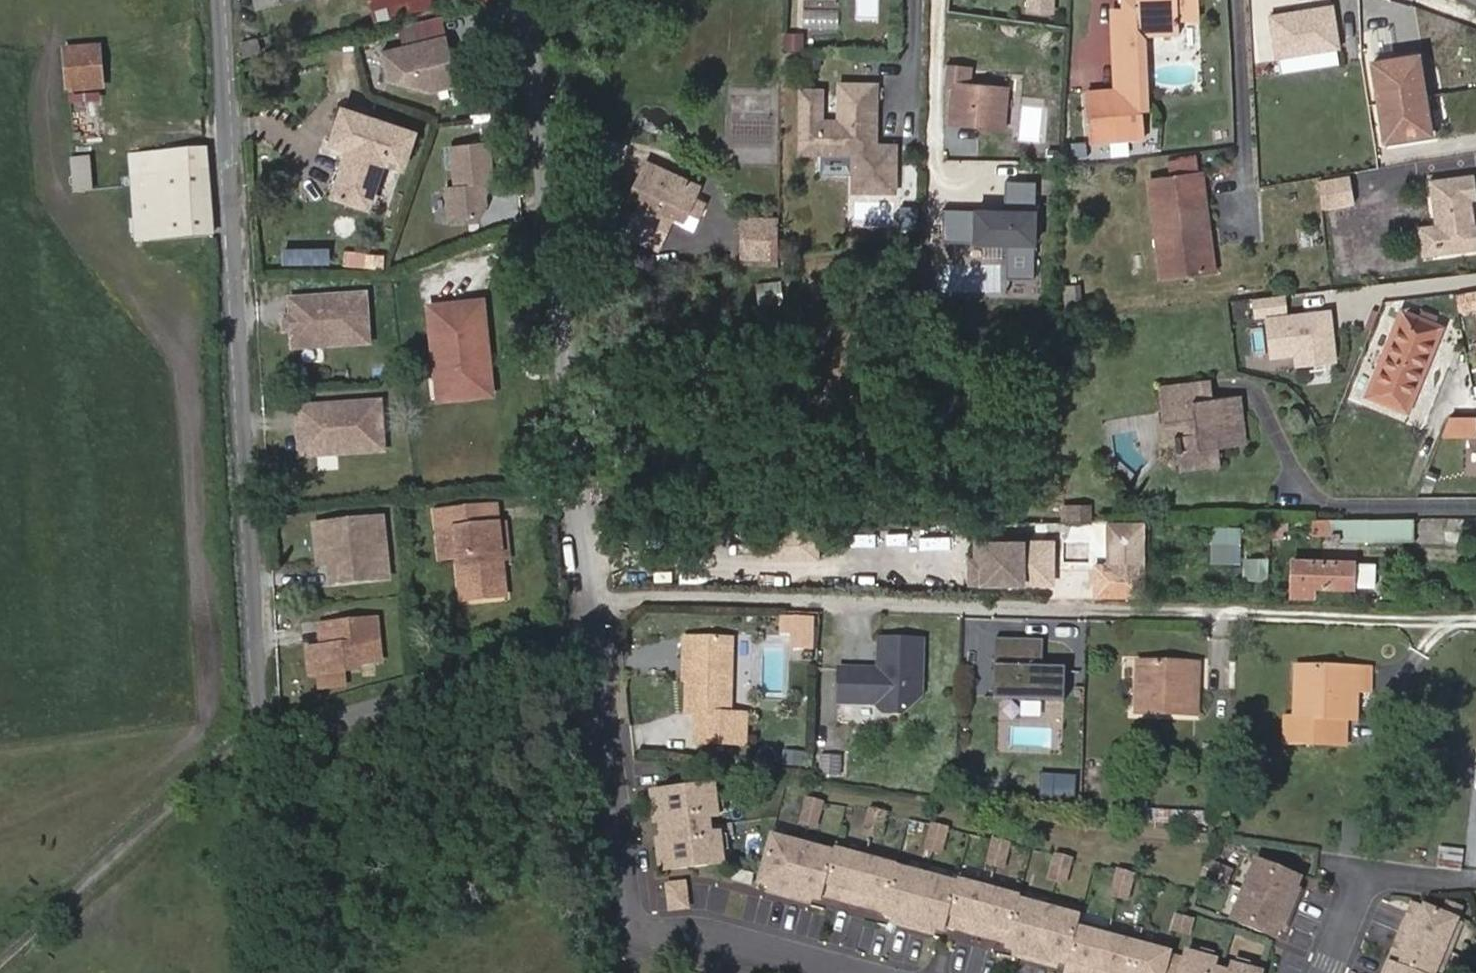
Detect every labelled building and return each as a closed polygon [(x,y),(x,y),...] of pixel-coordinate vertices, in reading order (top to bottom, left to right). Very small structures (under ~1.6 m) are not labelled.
[(432,0),(370,0),(375,22),(434,7),(432,0)] [(1060,11),(1060,0),(1032,0),(1031,9),(1060,11)] [(1119,9),(1135,11),(1134,33),(1137,33),(1176,34),(1176,20),(1196,19),(1196,0),(1119,0),(1119,9)] [(1342,4),(1277,9),(1281,67),(1346,63),(1342,4)] [(1117,84),(1087,84),(1088,133),(1138,131),(1137,83),(1137,33),(1134,33),(1135,11),(1119,9),(1117,84)] [(442,25),(418,32),(420,41),(444,35),(442,25)] [(458,85),(444,35),(379,52),(386,79),(429,92),(458,85)] [(257,40),(240,43),(243,56),(259,52),(257,40)] [(98,47),(64,50),(67,94),(101,91),(98,47)] [(1375,60),(1388,132),(1424,126),(1419,97),(1428,95),(1421,52),(1375,60)] [(942,67),(941,87),(951,87),(949,108),(948,123),(1004,127),(1007,87),(969,84),(970,70),(942,67)] [(822,91),(801,91),(800,146),(818,147),(818,154),(853,155),(853,175),(894,176),(895,149),(875,148),(875,141),(870,141),(870,133),(876,133),(876,86),(840,85),(839,122),(821,121),(822,91)] [(951,87),(941,87),(940,107),(949,108),(951,87)] [(1433,132),(1428,95),(1419,97),(1424,126),(1388,132),(1390,140),(1433,132)] [(378,177),(371,119),(342,108),(328,143),(345,150),(330,195),(367,209),(378,177)] [(371,119),(378,177),(384,162),(402,168),(412,135),(371,119)] [(1024,131),(1024,140),(1048,141),(1049,133),(1024,131)] [(492,180),(487,140),(450,144),(455,184),(446,185),(450,219),(479,215),(485,203),(482,181),(492,180)] [(137,240),(209,235),(204,152),(130,158),(137,240)] [(88,159),(72,161),(75,191),(91,190),(88,159)] [(698,188),(646,164),(631,194),(640,198),(627,233),(657,248),(673,213),(684,217),(698,188)] [(823,174),(807,174),(807,195),(822,195),(823,174)] [(1432,180),(1437,223),(1420,226),(1424,256),(1475,248),(1475,213),(1474,199),(1475,198),(1475,175),(1475,174),(1432,180)] [(894,176),(853,175),(852,193),(894,194),(894,176)] [(1320,180),(1322,206),(1353,200),(1350,175),(1320,180)] [(1032,181),(1001,177),(996,217),(1028,214),(1032,181)] [(1152,183),(1154,201),(1166,200),(1170,235),(1159,236),(1163,277),(1201,272),(1197,235),(1210,233),(1203,178),(1152,183)] [(1166,200),(1154,201),(1159,236),(1170,235),(1166,200)] [(962,211),(940,214),(942,228),(965,223),(962,211)] [(740,248),(778,252),(779,220),(742,217),(740,248)] [(1197,235),(1201,272),(1214,271),(1210,233),(1197,235)] [(337,247),(289,247),(289,262),(337,262),(337,247)] [(1080,283),(1065,284),(1066,306),(1081,303),(1080,283)] [(365,296),(290,300),(294,348),(368,344),(365,296)] [(1257,300),(1259,315),(1284,312),(1283,297),(1257,300)] [(440,397),(493,390),(481,299),(429,305),(440,397)] [(1439,325),(1400,308),(1365,393),(1405,411),(1439,325)] [(1328,309),(1265,317),(1270,355),(1295,352),(1296,364),(1334,360),(1328,309)] [(1193,397),(1208,396),(1205,377),(1191,379),(1193,397)] [(1193,397),(1191,379),(1155,383),(1159,416),(1171,415),(1173,431),(1176,448),(1179,448),(1180,463),(1197,462),(1196,446),(1215,444),(1241,440),(1235,393),(1208,396),(1193,397)] [(379,397),(297,404),(299,424),(306,424),(308,452),(383,445),(379,397)] [(1473,414),(1448,414),(1442,430),(1473,431),(1473,414)] [(1171,415),(1159,416),(1162,432),(1173,431),(1171,415)] [(1196,446),(1197,462),(1216,459),(1215,444),(1196,446)] [(499,507),(439,513),(441,536),(457,536),(465,599),(508,594),(499,507)] [(376,514),(324,518),(327,558),(323,558),(325,577),(381,574),(376,514)] [(323,558),(327,558),(324,518),(311,519),(314,558),(323,558)] [(1410,518),(1331,520),(1332,540),(1411,538),(1410,518)] [(1216,523),(1216,561),(1250,561),(1250,523),(1216,523)] [(1143,535),(1118,535),(1118,545),(1128,545),(1128,565),(1143,565),(1143,535)] [(1062,536),(1052,537),(1052,576),(1062,576),(1062,536)] [(1052,537),(993,537),(993,555),(987,556),(988,577),(1052,576),(1052,537)] [(1128,565),(1128,545),(1118,545),(1118,565),(1128,565)] [(1352,560),(1292,560),(1291,595),(1314,595),(1314,586),(1352,585),(1352,560)] [(821,647),(824,614),(787,611),(786,629),(800,630),(799,646),(821,647)] [(318,640),(303,641),(304,667),(353,662),(354,656),(375,654),(372,613),(316,616),(318,640)] [(924,638),(881,638),(881,669),(841,668),(841,702),(880,702),(880,705),(886,711),(905,711),(905,693),(916,693),(924,693),(924,638)] [(1045,639),(998,640),(998,700),(1067,700),(1068,667),(1045,667),(1045,639)] [(727,645),(684,644),(684,690),(683,725),(694,725),(694,743),(743,743),(743,720),(727,720),(727,645)] [(1140,708),(1141,661),(1122,661),(1123,685),(1129,685),(1128,709),(1140,708)] [(1200,685),(1200,661),(1141,661),(1140,708),(1140,712),(1200,712),(1200,685)] [(1200,661),(1200,685),(1212,685),(1212,662),(1200,661)] [(1289,727),(1338,728),(1338,714),(1354,714),(1355,687),(1355,664),(1298,663),(1298,712),(1289,712),(1289,727)] [(1355,664),(1355,687),(1370,688),(1370,665),(1355,664)] [(916,693),(905,693),(905,711),(924,693),(916,693)] [(1338,714),(1338,728),(1355,728),(1354,714),(1338,714)] [(1077,762),(1044,761),(1045,777),(1077,777),(1077,762)] [(720,788),(663,794),(671,870),(729,863),(725,834),(714,835),(712,817),(723,816),(720,788)] [(832,801),(815,797),(807,824),(824,828),(832,801)] [(896,812),(879,807),(871,834),(888,839),(896,812)] [(782,826),(766,884),(782,888),(780,893),(810,901),(812,895),(827,900),(829,894),(844,842),(782,826)] [(844,842),(829,894),(892,910),(907,856),(909,850),(847,832),(844,842)] [(1022,843),(1004,839),(996,865),(1014,870),(1022,843)] [(1085,858),(1067,853),(1059,881),(1077,885),(1085,858)] [(970,873),(907,856),(892,910),(891,914),(907,918),(906,923),(937,931),(938,926),(954,931),(955,925),(970,873)] [(1309,881),(1255,859),(1233,916),(1287,938),(1292,923),(1296,925),(1306,898),(1302,896),(1309,881)] [(1243,873),(1217,862),(1211,877),(1237,888),(1243,873)] [(757,870),(736,864),(731,880),(753,885),(757,870)] [(970,873),(955,925),(1018,941),(1030,901),(1031,893),(1032,889),(1034,881),(973,865),(970,873)] [(1147,873),(1129,868),(1121,895),(1138,900),(1147,873)] [(690,884),(674,885),(677,908),(692,906),(690,884)] [(1095,906),(1032,889),(1031,893),(1030,901),(1018,941),(1016,947),(1033,951),(1032,957),(1062,965),(1064,960),(1079,964),(1093,912),(1095,906)] [(1418,908),(1393,972),(1447,972),(1465,926),(1418,908)] [(1093,912),(1079,964),(1077,972),(1078,972),(1194,972),(1197,961),(1181,956),(1186,936),(1093,912)] [(1203,918),(1192,915),(1189,928),(1199,931),(1203,918)] [(1197,961),(1194,972),(1235,972),(1225,970),(1228,959),(1200,952),(1197,961)] [(1274,972),(1246,964),(1244,972),(1274,972)]
